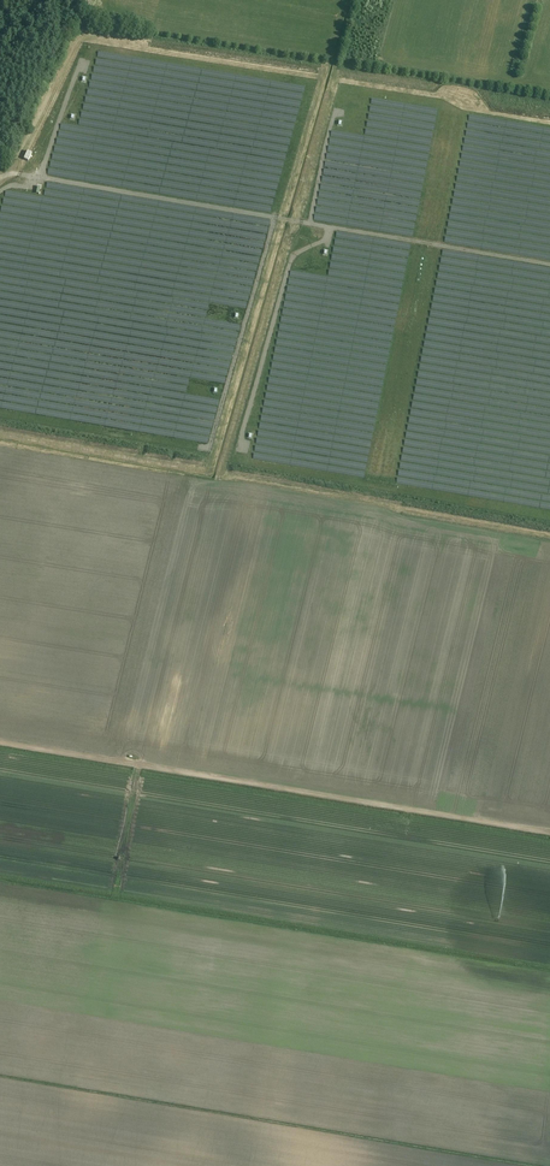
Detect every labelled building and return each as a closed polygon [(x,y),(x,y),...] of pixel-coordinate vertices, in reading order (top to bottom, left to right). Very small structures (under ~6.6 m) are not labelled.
[(27,151),(24,159),(28,161),(32,153),(27,151)]
